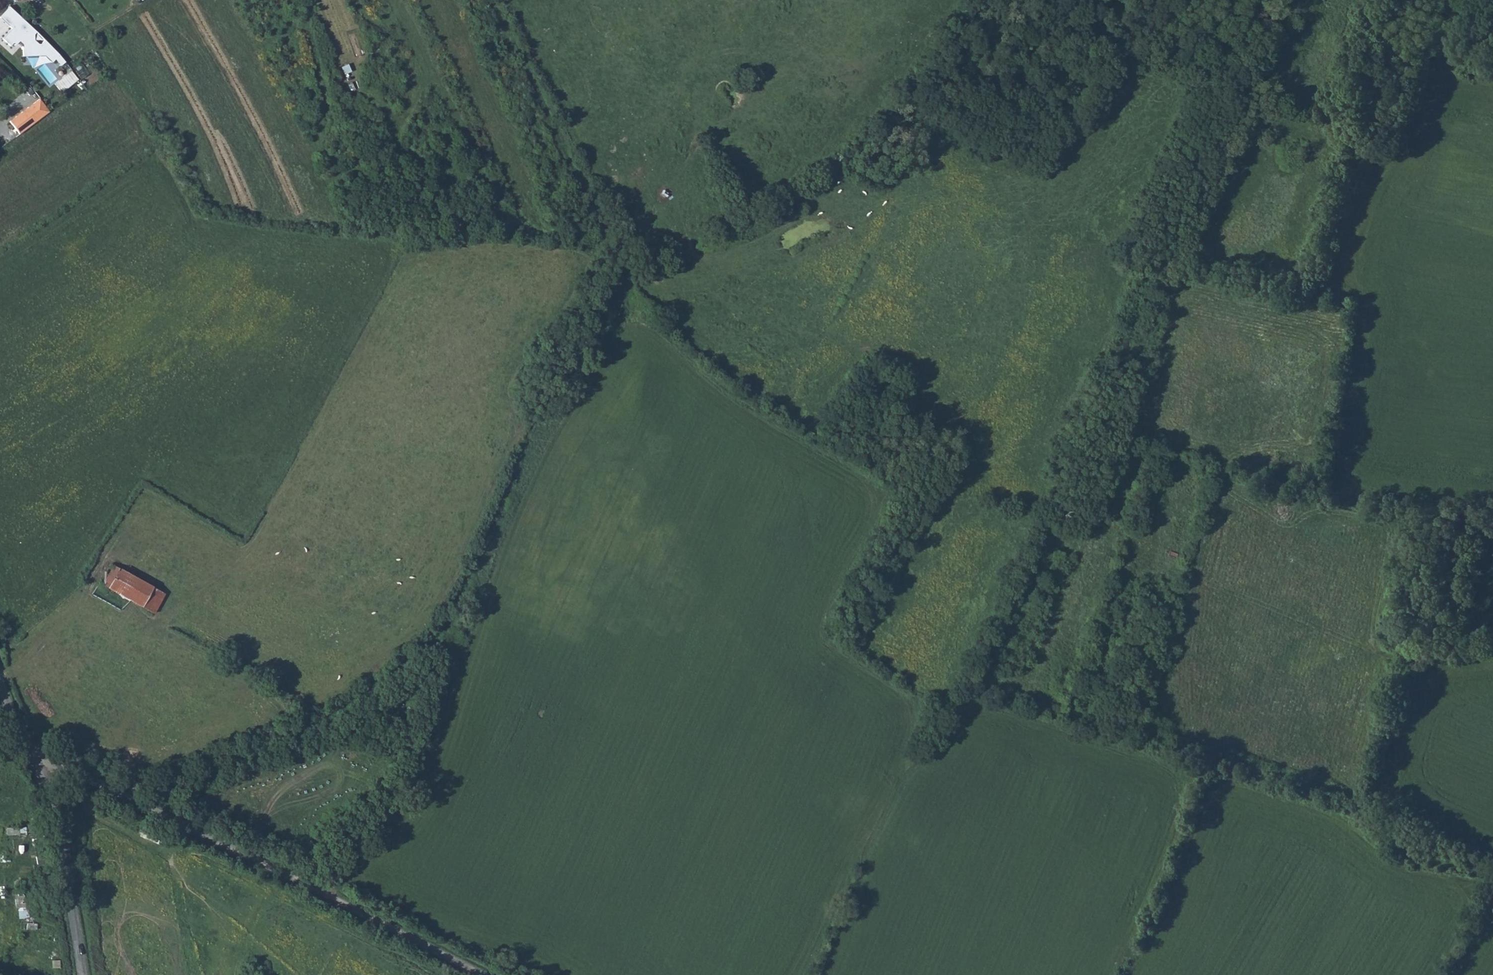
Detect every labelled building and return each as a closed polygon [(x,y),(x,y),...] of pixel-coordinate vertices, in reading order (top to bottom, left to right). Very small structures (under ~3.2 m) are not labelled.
[(0,16),(0,18),(12,29),(3,39),(10,46),(13,43),(15,45),(19,42),(22,45),(23,57),(45,56),(52,63),(55,59),(60,66),(65,62),(58,55),(44,40),(41,44),(38,45),(34,41),(34,35),(36,32),(9,7),(0,16)] [(71,70),(56,82),(63,90),(78,78),(71,70)] [(19,135),(49,112),(39,99),(10,122),(19,135)] [(114,565),(103,585),(154,614),(165,594),(114,565)]
